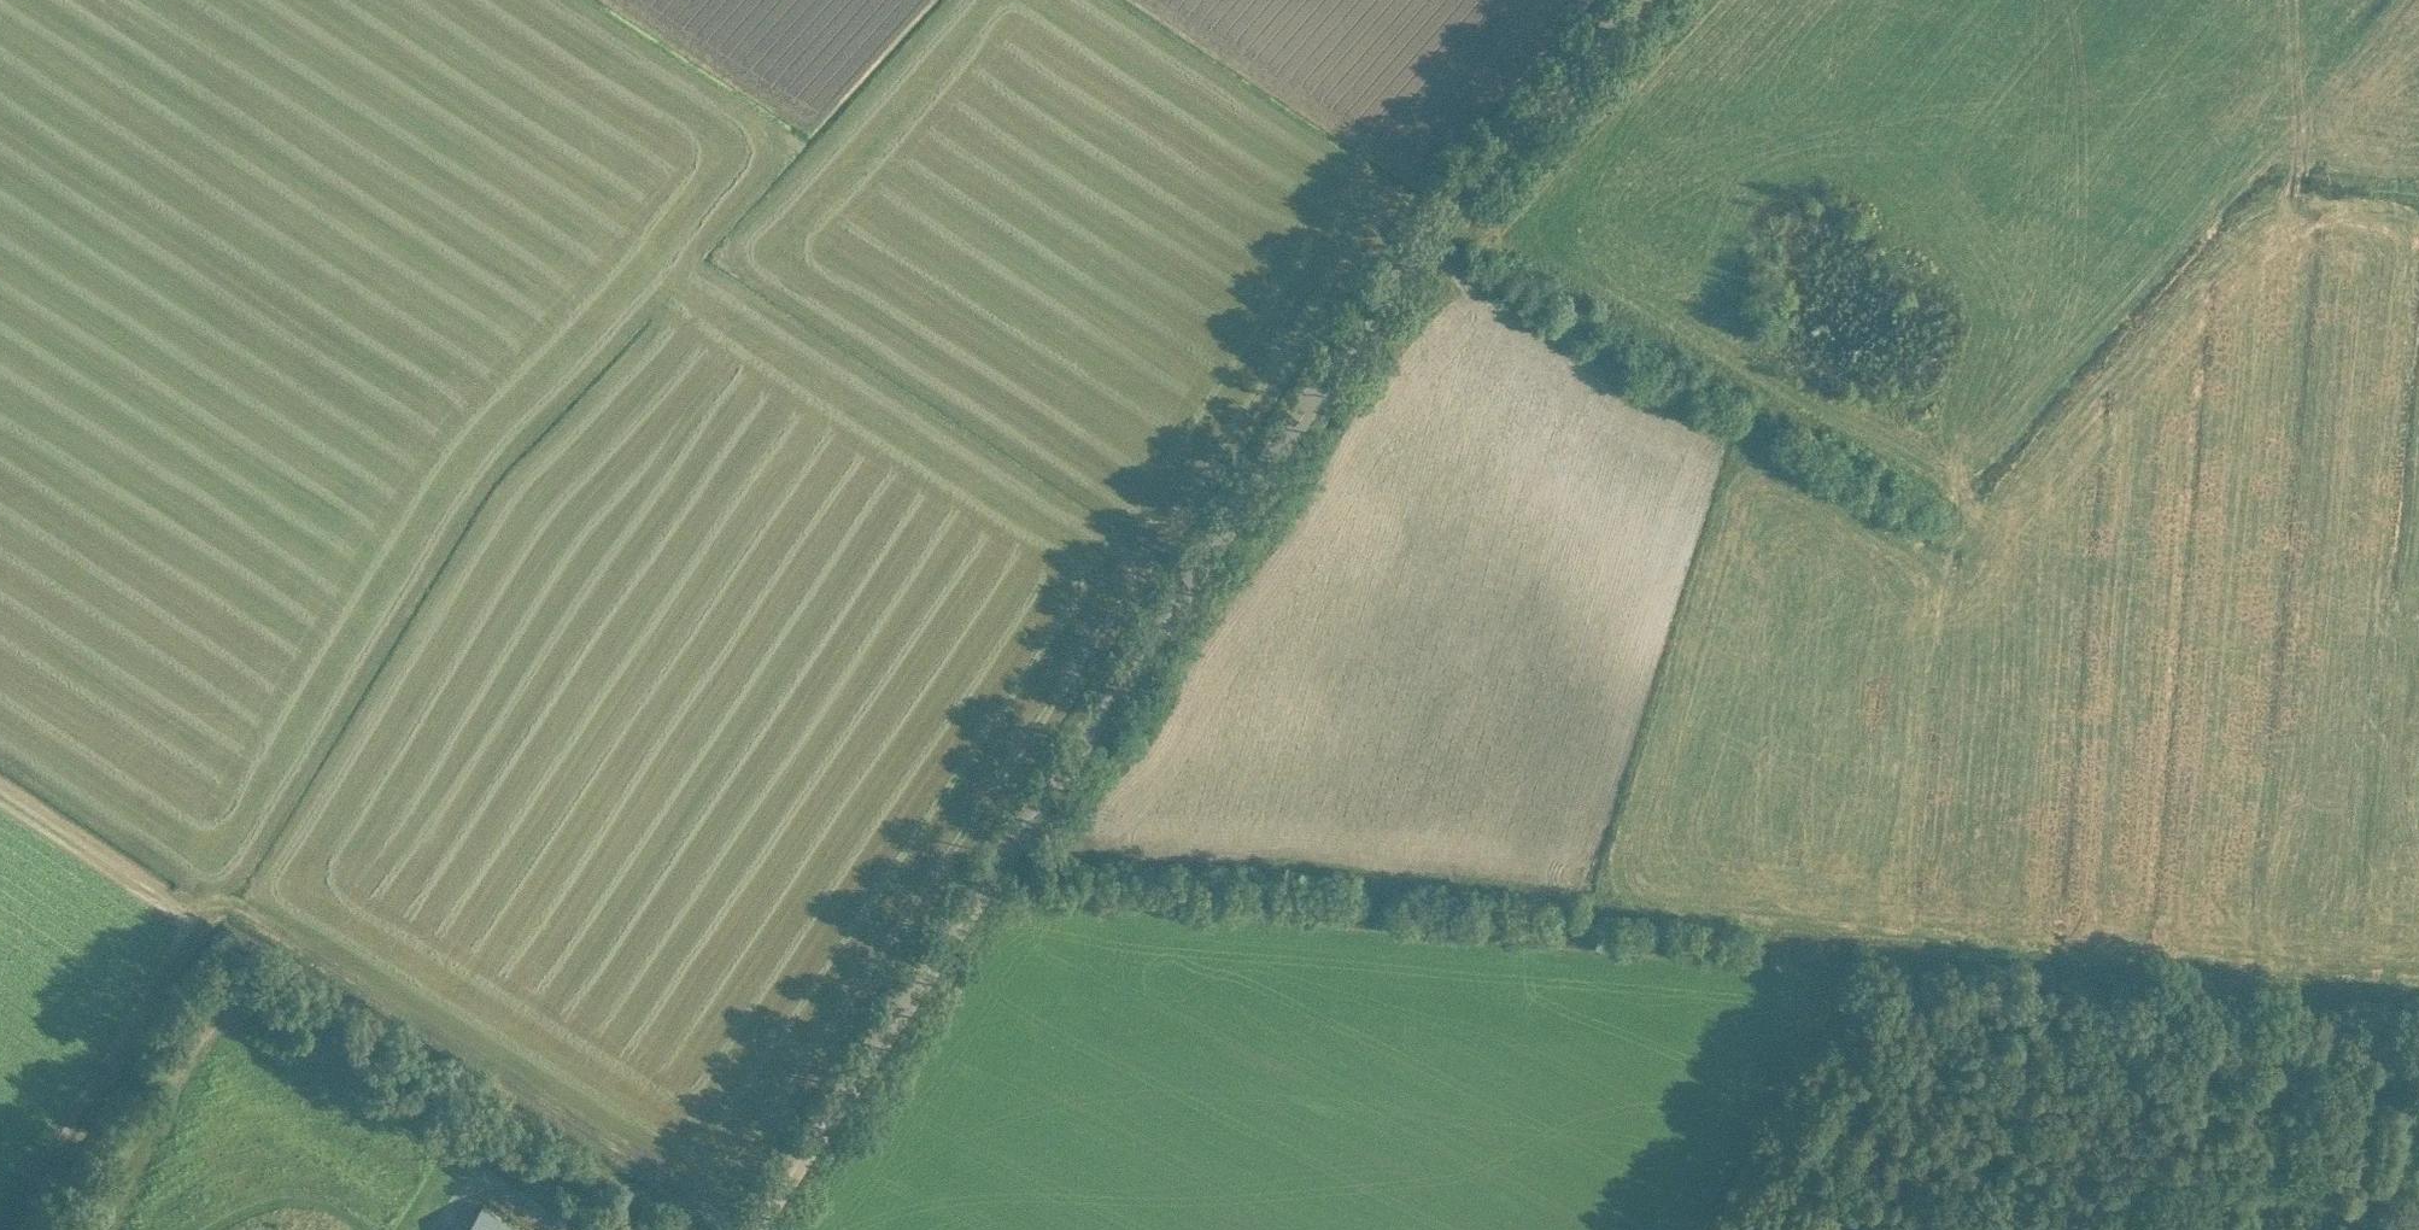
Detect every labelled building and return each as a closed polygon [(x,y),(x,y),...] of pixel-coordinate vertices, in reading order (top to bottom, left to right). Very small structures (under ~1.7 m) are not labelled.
[(484,1204),(466,1229),(522,1229),(484,1204)]
